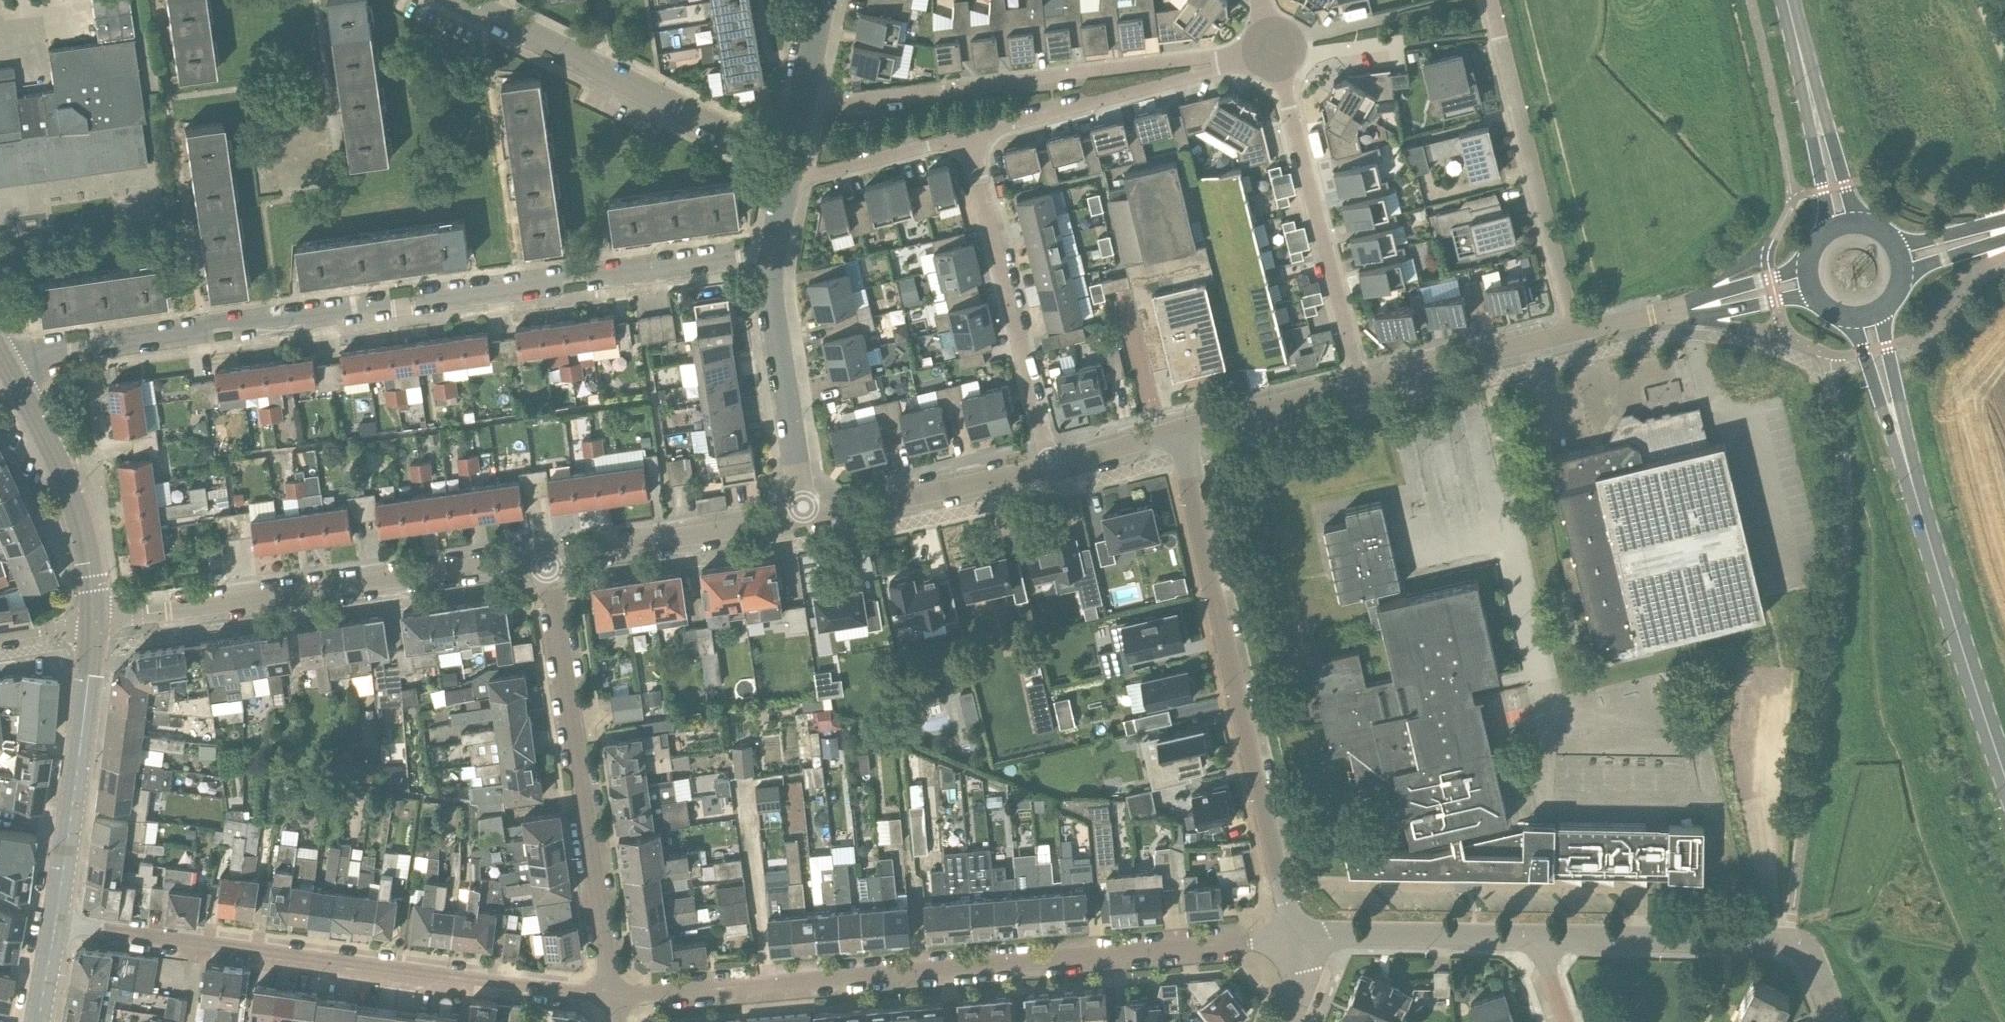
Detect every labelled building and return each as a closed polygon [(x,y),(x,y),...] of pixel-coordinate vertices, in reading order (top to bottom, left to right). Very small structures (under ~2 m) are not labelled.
[(171,34),(209,29),(205,0),(166,0),(171,34)] [(335,38),(373,33),(368,0),(329,0),(335,38)] [(752,16),(750,0),(716,0),(714,0),(718,22),(752,16)] [(861,11),(857,33),(868,35),(869,34),(899,40),(902,19),(909,20),(911,7),(875,0),(873,13),(861,11)] [(974,57),(975,57),(970,23),(971,23),(968,0),(955,0),(954,25),(933,27),(938,69),(958,66),(957,58),(961,57),(961,59),(974,57)] [(1011,52),(1007,18),(1008,18),(1005,0),(991,0),(990,20),(971,23),(970,23),(975,57),(974,57),(975,64),(995,62),(993,53),(998,53),(998,54),(1011,52)] [(1047,48),(1048,48),(1044,14),(1043,4),(1044,4),(1043,0),(1027,0),(1026,16),(1008,18),(1007,18),(1011,52),(1012,60),(1031,57),(1030,49),(1034,48),(1034,49),(1047,48)] [(1084,43),(1080,10),(1081,10),(1079,0),(1060,0),(1059,2),(1044,4),(1043,4),(1044,14),(1048,48),(1047,48),(1048,55),(1068,53),(1066,44),(1071,44),(1071,45),(1084,43)] [(1081,10),(1080,10),(1084,43),(1084,51),(1104,48),(1103,40),(1107,39),(1107,40),(1120,39),(1121,39),(1116,5),(1117,5),(1116,0),(1079,0),(1081,10)] [(1117,5),(1116,5),(1121,39),(1120,39),(1121,46),(1141,44),(1140,35),(1144,35),(1144,36),(1158,34),(1155,10),(1156,10),(1154,0),(1116,0),(1117,5)] [(1156,10),(1155,10),(1158,34),(1159,38),(1172,37),(1172,40),(1190,38),(1190,33),(1194,33),(1195,31),(1198,33),(1213,31),(1212,33),(1213,34),(1220,21),(1193,0),(1185,0),(1180,7),(1156,10)] [(1220,21),(1225,16),(1231,12),(1230,10),(1229,11),(1227,0),(1193,0),(1220,21)] [(1315,8),(1316,7),(1314,6),(1329,3),(1331,0),(1305,0),(1315,8)] [(721,43),(756,37),(752,16),(718,22),(721,43)] [(215,71),(209,29),(171,34),(177,76),(215,71)] [(341,80),(379,74),(373,33),(335,38),(341,80)] [(863,77),(863,78),(892,75),(897,52),(903,53),(905,41),(899,40),(869,34),(868,35),(866,47),(854,44),(850,66),(863,69),(864,77),(863,77)] [(147,164),(141,121),(146,121),(146,120),(145,120),(133,39),(135,39),(134,37),(102,42),(102,41),(101,41),(101,42),(49,49),(49,48),(48,49),(53,82),(58,81),(59,89),(43,91),(43,90),(42,90),(42,93),(17,96),(14,78),(13,67),(0,69),(0,184),(146,163),(146,164),(147,164)] [(725,65),(760,59),(756,37),(721,43),(725,65)] [(1419,49),(1406,52),(1408,61),(1421,58),(1419,49)] [(1444,116),(1444,117),(1475,109),(1475,110),(1476,110),(1474,100),(1481,98),(1476,78),(1475,78),(1475,79),(1469,81),(1462,53),(1424,63),(1432,93),(1438,91),(1444,116)] [(760,59),(725,65),(729,86),(763,80),(760,59)] [(1394,99),(1392,85),(1391,73),(1378,75),(1377,70),(1359,72),(1360,77),(1355,77),(1353,81),(1349,79),(1335,82),(1335,81),(1334,81),(1329,94),(1363,115),(1371,102),(1394,99)] [(1391,73),(1392,85),(1409,83),(1407,71),(1391,73)] [(341,80),(347,122),(385,116),(379,74),(341,80)] [(503,83),(509,125),(547,119),(541,77),(503,83)] [(752,84),(734,87),(736,100),(754,97),(752,84)] [(1187,134),(1188,134),(1211,128),(1223,135),(1244,101),(1233,92),(1232,92),(1233,94),(1219,97),(1217,100),(1215,100),(1211,101),(1210,96),(1192,101),(1193,104),(1180,107),(1182,114),(1187,134)] [(1343,155),(1363,150),(1357,126),(1363,115),(1329,94),(1325,100),(1320,105),(1321,106),(1322,105),(1325,119),(1327,118),(1329,126),(1324,128),(1329,145),(1332,145),(1333,150),(1341,148),(1343,155)] [(1239,154),(1242,167),(1268,160),(1265,147),(1268,146),(1264,129),(1259,130),(1257,122),(1259,121),(1255,107),(1257,107),(1257,106),(1250,104),(1244,101),(1223,135),(1224,135),(1218,146),(1234,156),(1239,154)] [(1142,139),(1174,131),(1179,152),(1192,148),(1188,134),(1187,134),(1182,114),(1170,117),(1167,107),(1135,116),(1137,125),(1138,125),(1142,139)] [(390,158),(385,116),(347,122),(352,163),(390,158)] [(1135,163),(1147,159),(1142,139),(1138,125),(1137,125),(1126,128),(1124,118),(1091,127),(1094,137),(1098,151),(1130,143),(1135,163)] [(515,166),(553,161),(547,119),(509,125),(515,166)] [(184,128),(190,169),(228,164),(222,122),(184,128)] [(1464,150),(1471,180),(1500,173),(1488,127),(1469,132),(1459,133),(1460,134),(1424,143),(1424,142),(1402,148),(1416,173),(1431,169),(1428,159),(1464,150)] [(1091,173),(1103,170),(1098,151),(1094,137),(1083,140),(1080,130),(1047,138),(1050,148),(1051,148),(1054,162),(1086,154),(1091,173)] [(1047,184),(1059,181),(1054,162),(1051,148),(1050,148),(1039,151),(1036,141),(1004,150),(1010,174),(1043,165),(1047,184)] [(1340,192),(1352,189),(1351,188),(1382,181),(1382,180),(1377,160),(1383,158),(1380,146),(1363,150),(1343,155),(1346,167),(1334,170),(1340,192)] [(515,166),(520,208),(558,203),(553,161),(515,166)] [(1105,292),(1132,285),(1132,284),(1163,276),(1162,274),(1210,263),(1206,243),(1198,245),(1177,161),(1124,174),(1127,185),(1109,190),(1129,274),(1102,280),(1105,292)] [(196,211),(234,206),(228,164),(190,169),(196,211)] [(941,211),(939,205),(958,200),(957,193),(959,193),(959,194),(961,193),(956,175),(955,175),(952,176),(949,165),(929,170),(931,181),(920,184),(927,215),(941,211)] [(1269,168),(1271,177),(1283,174),(1280,165),(1269,168)] [(1199,207),(1248,195),(1248,194),(1246,194),(1240,169),(1242,169),(1241,167),(1191,180),(1191,181),(1193,180),(1199,207)] [(916,218),(927,215),(920,184),(908,187),(905,176),(885,181),(895,217),(915,212),(916,218)] [(1348,225),(1360,222),(1360,221),(1390,214),(1390,213),(1385,193),(1391,191),(1388,179),(1382,180),(1382,181),(1351,188),(1352,189),(1355,201),(1343,204),(1348,225)] [(876,222),(895,217),(885,181),(866,186),(869,197),(857,200),(865,231),(878,228),(876,222)] [(735,182),(693,187),(699,225),(741,220),(735,182)] [(1008,193),(1005,183),(996,185),(998,195),(1008,193)] [(657,231),(699,225),(693,187),(651,193),(657,231)] [(1023,222),(1058,213),(1052,191),(1038,195),(1019,200),(1018,198),(1017,199),(1023,222)] [(853,234),(865,231),(857,200),(845,203),(842,192),(822,198),(825,209),(821,210),(820,210),(816,230),(818,230),(830,227),(831,233),(852,228),(853,234)] [(1090,205),(1102,201),(1100,192),(1088,195),(1090,205)] [(610,199),(615,237),(657,231),(651,193),(610,199)] [(1253,221),(1247,196),(1248,196),(1248,195),(1199,207),(1206,234),(1255,222),(1255,221),(1253,221)] [(1290,204),(1288,195),(1276,198),(1278,207),(1290,204)] [(1102,201),(1090,205),(1092,214),(1104,211),(1102,201)] [(1469,252),(1470,259),(1505,250),(1503,244),(1517,240),(1512,218),(1508,219),(1506,211),(1502,212),(1500,202),(1469,210),(1468,206),(1436,214),(1442,235),(1468,229),(1474,251),(1469,252)] [(564,244),(558,203),(520,208),(526,250),(564,244)] [(234,206),(196,211),(202,253),(240,247),(234,206)] [(1356,258),(1368,255),(1398,247),(1398,246),(1393,226),(1399,224),(1396,212),(1390,213),(1390,214),(1360,221),(1360,222),(1363,234),(1351,237),(1356,258)] [(1028,243),(1063,234),(1058,213),(1023,222),(1028,243)] [(469,258),(464,220),(422,226),(428,264),(469,258)] [(1282,222),(1284,231),(1296,228),(1294,220),(1282,222)] [(1216,261),(1262,249),(1261,248),(1260,248),(1254,223),(1255,223),(1255,222),(1206,234),(1207,238),(1210,237),(1216,261)] [(381,231),(386,270),(428,264),(422,226),(381,231)] [(344,275),(386,270),(381,231),(339,237),(344,275)] [(938,269),(977,260),(973,242),(961,245),(959,234),(965,233),(965,232),(933,239),(935,250),(933,250),(938,269)] [(1033,264),(1068,255),(1063,234),(1028,243),(1033,264)] [(1100,247),(1112,243),(1110,235),(1098,238),(1100,247)] [(297,243),(302,281),(344,275),(339,237),(297,243)] [(1112,243),(1100,247),(1102,255),(1115,252),(1112,243)] [(1366,294),(1366,291),(1407,281),(1402,259),(1408,257),(1404,245),(1398,246),(1398,247),(1368,255),(1371,267),(1359,270),(1365,294),(1366,294)] [(246,289),(240,247),(202,253),(208,295),(246,289)] [(1100,248),(1092,250),(1095,259),(1102,257),(1100,248)] [(1267,275),(1261,250),(1262,250),(1262,249),(1216,261),(1221,280),(1217,280),(1219,289),(1269,276),(1268,275),(1267,275)] [(1304,258),(1302,249),(1289,252),(1292,261),(1304,258)] [(1530,254),(1518,257),(1520,263),(1526,267),(1532,265),(1530,254)] [(1038,285),(1073,276),(1068,255),(1033,264),(1038,285)] [(814,299),(854,289),(850,271),(848,271),(845,260),(812,269),(813,270),(819,269),(821,279),(809,281),(814,299)] [(947,298),(979,290),(979,289),(972,290),(970,281),(982,278),(977,260),(938,269),(942,287),(944,287),(947,298)] [(161,263),(119,268),(124,306),(166,300),(161,263)] [(1132,284),(1132,285),(1152,369),(1171,365),(1173,376),(1226,363),(1225,359),(1223,359),(1223,358),(1222,358),(1204,285),(1206,285),(1205,284),(1207,283),(1206,279),(1214,277),(1210,263),(1162,274),(1163,276),(1132,284)] [(82,312),(124,306),(119,268),(77,274),(82,312)] [(35,280),(40,318),(82,312),(77,274),(35,280)] [(1296,277),(1298,286),(1310,283),(1308,274),(1296,277)] [(1044,306),(1079,297),(1073,276),(1038,285),(1044,306)] [(1274,303),(1268,278),(1269,277),(1269,276),(1219,289),(1226,316),(1264,306),(1275,303),(1275,302),(1274,303)] [(899,281),(906,307),(921,303),(919,297),(920,297),(915,277),(899,281)] [(1471,281),(1479,313),(1480,313),(1480,311),(1490,310),(1490,311),(1491,311),(1491,310),(1528,300),(1527,295),(1531,294),(1527,277),(1486,287),(1484,278),(1471,281)] [(1092,293),(1104,290),(1102,281),(1090,284),(1092,293)] [(1477,312),(1478,314),(1479,313),(1471,281),(1459,284),(1461,293),(1426,301),(1424,302),(1429,322),(1429,323),(1428,324),(1428,325),(1453,319),(1454,322),(1467,320),(1466,317),(1468,316),(1468,315),(1467,315),(1467,314),(1477,312)] [(826,327),(873,316),(870,303),(858,306),(854,289),(814,299),(818,317),(830,315),(833,325),(826,326),(826,327)] [(939,331),(991,318),(987,300),(975,303),(973,293),(979,291),(979,290),(947,298),(949,308),(947,309),(947,311),(935,313),(939,330),(939,331)] [(1104,290),(1092,293),(1094,302),(1107,299),(1104,290)] [(1429,322),(1424,302),(1426,301),(1426,300),(1425,301),(1423,293),(1410,296),(1412,306),(1370,316),(1371,322),(1367,326),(1366,325),(1365,327),(1378,339),(1380,337),(1418,327),(1418,326),(1417,326),(1417,325),(1429,322)] [(729,297),(695,303),(700,337),(701,337),(731,333),(731,334),(734,333),(729,299),(730,298),(729,297)] [(1050,327),(1084,319),(1079,297),(1044,306),(1049,329),(1051,328),(1050,327)] [(1275,303),(1264,306),(1226,316),(1232,343),(1282,331),(1282,329),(1281,330),(1274,305),(1276,304),(1275,303)] [(1317,313),(1315,304),(1304,307),(1306,316),(1317,313)] [(661,315),(665,339),(677,338),(673,313),(661,315)] [(620,354),(619,349),(633,347),(629,322),(616,324),(614,315),(590,318),(593,345),(595,358),(620,354)] [(653,341),(665,339),(661,315),(649,317),(653,341)] [(835,337),(824,340),(828,358),(868,348),(868,347),(864,331),(876,328),(873,316),(826,327),(827,328),(833,327),(835,337)] [(642,343),(653,341),(649,317),(638,319),(640,331),(641,339),(642,343)] [(569,348),(577,347),(593,345),(590,318),(565,321),(569,348)] [(961,355),(983,351),(993,349),(993,347),(987,349),(984,339),(996,336),(991,318),(939,331),(942,346),(955,342),(956,345),(958,344),(961,355)] [(544,352),(569,348),(565,321),(541,325),(544,352)] [(905,324),(893,327),(896,340),(909,337),(905,324)] [(519,355),(544,352),(541,325),(516,328),(517,338),(504,339),(507,365),(520,363),(519,355)] [(1083,325),(1056,332),(1058,345),(1087,338),(1083,325)] [(1288,357),(1284,344),(1284,341),(1281,332),(1283,331),(1282,331),(1232,343),(1234,352),(1239,371),(1289,358),(1289,357),(1288,357)] [(493,367),(507,365),(504,339),(490,341),(488,332),(464,335),(468,362),(492,359),(493,367)] [(693,338),(697,361),(734,355),(731,334),(731,333),(701,337),(700,337),(693,338)] [(469,377),(468,362),(464,335),(439,339),(447,396),(459,394),(456,379),(469,377)] [(447,396),(439,339),(415,342),(419,369),(432,367),(436,397),(437,397),(447,396)] [(1324,348),(1327,341),(1313,344),(1315,351),(1316,356),(1320,355),(1323,348),(1324,348)] [(421,384),(419,369),(415,342),(391,346),(399,403),(408,402),(410,401),(408,386),(421,384)] [(844,373),(847,383),(866,379),(873,377),(871,366),(873,366),(872,363),(884,360),(880,344),(868,347),(868,348),(828,358),(832,376),(844,373)] [(1105,348),(1111,373),(1124,370),(1118,345),(1105,348)] [(388,404),(399,403),(391,346),(366,349),(370,376),(384,374),(388,404)] [(346,379),(370,376),(366,349),(342,353),(343,362),(329,364),(333,389),(347,387),(346,379)] [(958,356),(962,369),(986,363),(983,351),(961,355),(958,356)] [(1319,366),(1316,356),(1315,351),(1294,356),(1298,371),(1319,366)] [(700,383),(738,377),(734,355),(697,361),(700,383)] [(319,390),(320,390),(333,389),(329,364),(315,366),(314,356),(289,360),(293,387),(319,383),(319,390)] [(693,358),(679,360),(682,381),(696,379),(693,358)] [(282,388),(293,387),(289,360),(265,363),(273,421),(284,419),(283,405),(285,405),(282,388)] [(571,363),(573,378),(585,377),(583,366),(582,361),(580,361),(571,363)] [(258,392),(262,422),(273,421),(265,363),(240,367),(244,394),(258,392)] [(562,380),(573,378),(571,363),(560,364),(562,380)] [(1076,369),(1086,408),(1107,403),(1107,402),(1106,402),(1102,387),(1108,386),(1102,363),(1076,369)] [(508,371),(507,365),(493,367),(494,370),(494,373),(508,371)] [(206,406),(220,404),(219,397),(244,394),(240,367),(216,370),(217,380),(203,382),(206,406)] [(1065,413),(1086,408),(1076,369),(1051,375),(1056,398),(1062,397),(1066,412),(1065,412),(1065,413)] [(704,405),(741,399),(738,377),(700,383),(704,405)] [(879,388),(876,377),(866,380),(869,391),(879,388)] [(866,379),(847,383),(840,384),(843,397),(869,391),(866,380),(866,379)] [(113,409),(145,405),(142,380),(110,385),(113,409)] [(193,408),(206,406),(203,382),(190,383),(193,408)] [(971,436),(992,431),(983,392),(982,392),(965,397),(962,385),(961,382),(948,385),(956,418),(967,415),(972,434),(971,435),(971,436)] [(920,405),(930,446),(934,445),(934,448),(946,445),(946,442),(951,441),(951,440),(950,440),(945,420),(956,418),(948,385),(935,388),(938,401),(921,405),(920,405)] [(983,392),(992,431),(1013,426),(1013,424),(1012,425),(1008,410),(1014,409),(1009,386),(983,392)] [(666,390),(658,390),(659,398),(667,397),(666,390)] [(599,392),(589,394),(590,404),(600,402),(599,392)] [(926,447),(930,446),(920,405),(903,410),(899,397),(886,400),(894,433),(905,430),(910,449),(909,450),(909,451),(914,450),(915,452),(927,449),(926,447)] [(707,427),(745,421),(741,399),(704,405),(707,427)] [(858,422),(868,461),(889,456),(888,455),(883,436),(894,433),(886,400),(872,404),(876,418),(858,422)] [(409,409),(408,402),(399,403),(400,410),(409,409)] [(157,428),(148,429),(145,405),(113,409),(117,433),(132,431),(134,445),(158,442),(157,428)] [(1570,590),(1582,587),(1596,647),(1636,638),(1638,644),(1686,633),(1766,614),(1762,598),(1724,441),(1709,444),(1699,405),(1698,406),(1699,408),(1643,422),(1634,416),(1621,419),(1605,445),(1551,458),(1573,552),(1562,555),(1570,590)] [(206,418),(193,419),(194,430),(207,429),(206,418)] [(748,442),(745,421),(707,427),(711,450),(718,449),(718,448),(748,443),(748,442)] [(847,466),(868,461),(858,422),(832,429),(838,456),(845,455),(847,465),(847,466)] [(438,442),(437,432),(429,433),(430,443),(438,442)] [(642,446),(652,445),(651,435),(641,436),(642,446)] [(605,453),(603,436),(592,438),(595,454),(605,453)] [(584,455),(595,454),(592,438),(582,439),(584,455)] [(124,486),(156,481),(152,457),(160,455),(158,442),(134,445),(136,459),(121,461),(124,486)] [(758,476),(757,477),(751,442),(748,442),(748,443),(718,448),(718,449),(723,483),(758,478),(758,476)] [(456,448),(458,457),(467,455),(465,446),(456,448)] [(644,455),(645,462),(621,465),(625,499),(649,495),(647,480),(661,478),(658,453),(644,455)] [(468,455),(470,471),(481,470),(478,454),(468,455)] [(460,473),(470,471),(468,455),(467,455),(458,457),(460,473)] [(679,458),(682,483),(694,481),(691,457),(679,458)] [(671,484),(682,483),(679,458),(668,460),(671,484)] [(420,462),(422,478),(433,477),(431,460),(420,462)] [(0,463),(0,491),(16,485),(5,461),(0,463)] [(412,480),(422,478),(420,462),(410,463),(412,480)] [(625,499),(621,465),(596,468),(601,502),(625,499)] [(553,509),(577,505),(572,472),(549,475),(548,468),(533,470),(537,496),(551,494),(553,509)] [(577,505),(601,502),(596,468),(572,472),(577,505)] [(296,480),(305,478),(304,470),(295,471),(296,480)] [(496,483),(501,516),(525,513),(523,498),(537,496),(533,470),(520,472),(521,479),(496,483)] [(329,540),(324,507),(325,507),(323,492),(307,494),(305,478),(296,480),(305,543),(329,540)] [(276,514),(281,547),(305,543),(296,480),(286,481),(288,497),(284,498),(286,512),(277,514),(276,514)] [(124,486),(127,510),(159,505),(156,481),(124,486)] [(477,519),(501,516),(496,483),(472,486),(477,519)] [(28,510),(16,485),(0,491),(0,518),(28,510)] [(192,501),(208,498),(207,490),(206,486),(190,488),(192,501)] [(453,523),(477,519),(472,486),(448,489),(453,523)] [(207,490),(208,498),(217,497),(229,496),(228,487),(207,490)] [(429,526),(453,523),(448,489),(424,493),(429,526)] [(243,492),(235,494),(237,503),(244,502),(243,492)] [(381,533),(405,529),(400,496),(377,499),(376,492),(361,494),(365,520),(379,518),(381,533)] [(405,529),(429,526),(424,493),(400,496),(405,529)] [(711,496),(713,509),(728,507),(726,493),(711,496)] [(349,504),(325,507),(324,507),(329,540),(353,537),(351,522),(365,520),(361,494),(348,496),(349,504)] [(131,534),(162,529),(161,518),(210,511),(209,510),(208,498),(192,501),(175,503),(159,505),(127,510),(131,534)] [(257,550),(281,547),(276,514),(277,514),(275,498),(250,502),(251,510),(237,512),(241,537),(255,535),(257,550)] [(1382,500),(1346,509),(1349,521),(1325,526),(1341,598),(1365,593),(1368,605),(1374,630),(1383,628),(1395,678),(1366,684),(1359,651),(1331,657),(1310,662),(1312,671),(1332,756),(1350,751),(1361,796),(1398,787),(1411,844),(1451,834),(1454,846),(1430,851),(1345,850),(1350,872),(1462,873),(1461,872),(1462,872),(1463,878),(1469,877),(1468,872),(1523,873),(1523,874),(1554,875),(1554,874),(1668,875),(1668,876),(1703,877),(1704,825),(1693,825),(1691,815),(1681,818),(1683,825),(1524,822),(1524,829),(1464,843),(1461,832),(1509,821),(1502,791),(1492,793),(1483,750),(1492,748),(1496,747),(1495,746),(1491,747),(1480,697),(1484,695),(1483,694),(1475,696),(1471,682),(1500,675),(1477,580),(1380,602),(1377,590),(1401,584),(1382,500)] [(1113,547),(1159,536),(1157,527),(1161,526),(1158,513),(1154,514),(1152,504),(1134,509),(1134,507),(1122,510),(1122,511),(1105,515),(1109,536),(1096,540),(1102,564),(1116,560),(1113,547)] [(41,539),(40,537),(28,510),(0,518),(0,551),(41,539)] [(231,513),(218,515),(221,540),(235,538),(231,513)] [(162,529),(131,534),(134,558),(166,553),(162,529)] [(1038,582),(1076,573),(1084,605),(1095,603),(1103,601),(1091,548),(1079,551),(1076,539),(1071,540),(1067,538),(1058,540),(1056,543),(1051,545),(1052,548),(1041,551),(1042,556),(1032,558),(1038,582)] [(15,576),(19,588),(56,578),(41,539),(0,551),(0,586),(9,583),(9,578),(15,576)] [(204,557),(223,555),(221,541),(202,544),(204,557)] [(991,556),(977,559),(977,561),(961,565),(968,596),(1013,586),(1017,601),(1029,598),(1020,560),(1008,562),(1006,554),(991,558),(991,556)] [(789,620),(791,631),(809,629),(805,605),(782,608),(779,590),(780,590),(777,573),(777,574),(775,559),(739,564),(746,617),(747,617),(772,613),(773,622),(789,620)] [(732,619),(746,617),(739,564),(703,570),(705,584),(710,622),(732,619)] [(659,626),(688,622),(681,573),(652,577),(659,626)] [(937,577),(913,582),(912,578),(914,578),(914,576),(909,577),(908,575),(895,578),(896,580),(891,581),(892,587),(890,588),(899,623),(921,617),(922,621),(944,616),(946,622),(959,619),(950,578),(938,581),(937,577)] [(630,630),(642,629),(659,626),(652,577),(623,581),(630,630)] [(1173,580),(1176,594),(1188,591),(1185,577),(1173,580)] [(602,634),(630,630),(623,581),(594,585),(599,624),(600,624),(602,634)] [(821,625),(867,618),(869,629),(883,627),(878,597),(864,600),(862,587),(816,595),(819,614),(821,623),(821,625)] [(31,619),(26,603),(10,606),(5,590),(0,592),(0,624),(31,619)] [(495,636),(499,663),(535,658),(532,640),(511,643),(505,598),(477,602),(483,638),(495,636)] [(473,646),(474,650),(484,649),(483,638),(477,602),(455,605),(461,648),(473,646)] [(1095,603),(1084,605),(1087,618),(1098,616),(1095,603)] [(431,608),(438,651),(461,648),(455,605),(431,608)] [(401,673),(416,671),(415,666),(440,663),(438,651),(431,608),(404,613),(409,648),(398,649),(400,666),(401,673)] [(1176,611),(1124,623),(1129,645),(1099,652),(1104,677),(1135,670),(1132,657),(1154,652),(1154,653),(1166,650),(1166,649),(1184,645),(1182,635),(1185,634),(1182,620),(1179,620),(1176,611)] [(812,625),(821,623),(819,614),(811,616),(812,625)] [(402,689),(403,689),(401,673),(400,666),(384,668),(384,669),(381,669),(379,662),(391,660),(384,615),(365,618),(373,672),(372,672),(375,693),(376,693),(377,706),(403,704),(402,689)] [(372,672),(373,672),(365,618),(344,621),(349,656),(350,675),(372,672)] [(330,678),(331,678),(350,675),(349,656),(344,621),(322,625),(330,678)] [(320,691),(323,690),(324,697),(333,696),(331,678),(330,678),(322,625),(300,628),(300,629),(304,662),(306,662),(317,661),(318,663),(316,664),(320,691)] [(702,652),(699,634),(698,626),(685,628),(688,654),(702,652)] [(281,668),(295,667),(294,665),(306,664),(306,662),(304,662),(300,629),(288,630),(263,634),(271,680),(270,680),(272,692),(284,690),(281,668)] [(699,634),(702,652),(703,665),(717,663),(713,632),(699,634)] [(253,682),(270,680),(271,680),(263,634),(234,638),(243,696),(255,694),(253,682)] [(242,696),(243,696),(234,638),(204,642),(211,691),(213,701),(242,697),(242,696)] [(185,694),(211,691),(204,642),(135,653),(130,658),(130,668),(150,668),(155,683),(173,680),(175,697),(185,694)] [(470,697),(480,695),(528,688),(525,671),(500,675),(499,667),(489,669),(472,678),(473,685),(446,689),(448,703),(458,700),(467,698),(470,697)] [(212,702),(213,701),(211,691),(185,694),(175,697),(173,680),(155,683),(150,668),(130,668),(120,668),(115,673),(111,700),(162,707),(171,708),(170,710),(214,716),(212,702)] [(1187,670),(1142,680),(1149,707),(1194,697),(1192,690),(1195,689),(1192,676),(1189,676),(1187,670)] [(54,715),(57,677),(21,674),(0,678),(0,711),(17,711),(17,713),(54,715)] [(443,677),(444,686),(456,685),(455,675),(443,677)] [(721,682),(720,676),(705,678),(706,684),(721,682)] [(402,689),(403,704),(403,705),(419,702),(416,686),(403,689),(402,689)] [(494,716),(528,711),(525,690),(528,690),(528,688),(480,695),(470,697),(467,698),(468,709),(452,711),(453,723),(463,722),(473,719),(494,716)] [(663,702),(661,689),(649,691),(651,704),(663,702)] [(613,709),(643,704),(641,691),(611,695),(613,709)] [(963,706),(976,703),(973,691),(960,694),(963,706)] [(804,711),(812,710),(825,709),(824,699),(803,702),(804,711)] [(146,720),(153,720),(153,723),(170,725),(170,710),(171,708),(162,707),(111,700),(108,727),(145,732),(146,720)] [(615,722),(645,718),(643,704),(613,709),(615,722)] [(1054,729),(1049,705),(1031,708),(1037,733),(1054,729)] [(769,706),(757,707),(758,720),(770,719),(769,706)] [(812,710),(815,731),(809,732),(811,744),(821,743),(820,731),(837,729),(835,708),(825,709),(812,710)] [(1169,709),(1134,717),(1137,731),(1173,722),(1169,709)] [(1075,724),(1072,710),(1058,714),(1061,727),(1075,724)] [(462,732),(463,742),(470,742),(477,741),(533,733),(529,711),(528,711),(494,716),(496,727),(462,732)] [(17,713),(15,732),(52,735),(54,715),(17,713)] [(1137,731),(1134,717),(1125,719),(1128,733),(1137,731)] [(610,764),(671,756),(668,731),(675,730),(673,718),(638,723),(640,736),(607,740),(610,764)] [(138,759),(142,759),(143,747),(184,753),(186,739),(145,734),(145,732),(108,727),(104,754),(138,759)] [(1207,744),(1210,743),(1207,732),(1204,733),(1203,728),(1157,738),(1163,761),(1149,764),(1154,788),(1186,781),(1183,768),(1203,764),(1200,750),(1208,749),(1207,744)] [(470,742),(473,763),(473,764),(534,755),(536,755),(533,733),(477,741),(470,742)] [(733,746),(736,776),(755,774),(752,744),(733,746)] [(15,773),(46,777),(50,753),(19,749),(15,773)] [(858,753),(859,761),(869,760),(868,752),(858,753)] [(907,771),(918,771),(918,753),(908,752),(907,771)] [(138,759),(104,754),(101,780),(151,786),(151,788),(163,789),(163,788),(170,789),(173,769),(165,768),(165,766),(141,763),(142,759),(138,759)] [(650,782),(650,781),(648,768),(653,767),(654,770),(673,768),(673,769),(691,766),(690,754),(671,756),(610,764),(613,787),(650,782)] [(476,774),(478,774),(479,785),(538,776),(534,755),(473,764),(473,763),(461,765),(463,775),(476,774)] [(352,761),(340,760),(339,778),(351,779),(352,761)] [(364,764),(366,780),(380,778),(379,763),(364,764)] [(804,766),(806,786),(825,784),(823,764),(804,766)] [(401,787),(401,765),(384,765),(384,787),(401,787)] [(321,777),(323,767),(310,766),(309,776),(321,777)] [(942,768),(942,786),(956,786),(956,768),(942,768)] [(15,805),(41,809),(46,777),(15,773),(1,771),(1,772),(0,772),(0,807),(10,809),(15,805)] [(295,785),(296,778),(282,776),(280,790),(287,791),(295,785)] [(479,816),(502,812),(502,811),(506,811),(504,801),(543,795),(541,776),(483,784),(465,787),(460,799),(478,801),(479,816)] [(613,787),(616,808),(678,799),(675,778),(650,781),(650,782),(613,787)] [(730,779),(715,781),(717,795),(732,793),(730,779)] [(98,803),(97,814),(147,820),(151,788),(151,786),(101,780),(98,803)] [(306,794),(319,795),(321,782),(308,780),(306,794)] [(910,805),(915,854),(929,852),(924,805),(925,805),(923,782),(911,783),(913,805),(910,805)] [(1185,815),(1188,827),(1199,824),(1199,826),(1210,823),(1210,826),(1223,823),(1222,820),(1233,818),(1228,797),(1230,797),(1227,784),(1214,787),(1215,789),(1208,791),(1208,789),(1204,790),(1204,792),(1192,794),(1196,812),(1185,815)] [(778,785),(756,787),(759,812),(781,809),(778,785)] [(338,802),(340,789),(328,788),(326,800),(338,802)] [(1031,795),(1016,790),(1017,807),(1032,806),(1031,795)] [(1155,813),(1150,790),(1126,795),(1132,818),(1155,813)] [(1002,795),(987,797),(988,807),(1003,805),(1002,795)] [(404,807),(405,799),(394,797),(393,806),(404,807)] [(632,833),(640,832),(662,829),(662,828),(691,824),(688,798),(678,799),(616,808),(619,827),(631,825),(632,833)] [(1045,810),(1045,798),(1034,799),(1035,811),(1045,810)] [(1093,816),(1102,921),(1138,918),(1133,870),(1120,871),(1119,864),(1116,864),(1112,822),(1111,822),(1110,808),(1111,808),(1110,799),(1069,798),(1063,798),(1062,804),(1068,806),(1067,807),(1093,816)] [(423,812),(435,813),(436,800),(424,799),(423,812)] [(228,817),(244,819),(244,810),(227,810),(228,817)] [(505,838),(506,840),(563,830),(560,812),(524,817),(525,824),(505,827),(502,812),(479,816),(481,842),(505,838)] [(158,822),(147,820),(97,814),(94,834),(156,842),(158,822)] [(218,910),(236,913),(248,820),(244,819),(228,817),(227,817),(224,829),(221,844),(233,846),(230,873),(223,872),(218,910)] [(879,843),(904,841),(901,817),(877,819),(879,843)] [(1184,840),(1184,839),(1183,834),(1182,821),(1177,819),(1174,826),(1175,841),(1184,841),(1184,840)] [(248,820),(236,913),(254,915),(259,876),(254,876),(254,872),(256,872),(259,853),(257,853),(260,835),(261,835),(264,823),(248,820)] [(733,820),(726,821),(726,829),(734,828),(733,820)] [(838,822),(830,823),(831,842),(840,841),(838,822)] [(188,827),(187,837),(196,838),(198,828),(188,827)] [(213,842),(221,844),(224,829),(216,828),(213,842)] [(11,866),(30,869),(35,834),(0,829),(0,865),(11,866)] [(662,829),(640,832),(632,833),(620,835),(626,874),(702,863),(707,863),(705,849),(670,854),(671,858),(666,858),(662,829)] [(514,849),(515,859),(566,852),(563,830),(506,840),(507,850),(514,849)] [(1184,831),(1184,839),(1184,840),(1196,841),(1196,831),(1184,831)] [(164,854),(166,844),(144,841),(94,834),(91,855),(125,860),(126,848),(136,849),(136,850),(164,854)] [(786,840),(787,858),(790,883),(796,948),(819,946),(815,910),(807,911),(800,839),(786,840)] [(287,919),(287,916),(295,859),(295,855),(296,844),(280,841),(274,880),(273,880),(272,897),(269,917),(287,919)] [(1171,846),(1175,886),(1185,886),(1187,913),(1223,910),(1222,895),(1229,894),(1228,883),(1249,882),(1245,865),(1236,867),(1235,866),(1217,868),(1218,882),(1199,883),(1197,871),(1187,872),(1186,866),(1184,841),(1175,841),(1171,842),(1171,846)] [(412,936),(433,939),(441,879),(439,879),(441,845),(430,843),(424,893),(418,892),(418,898),(417,898),(412,936)] [(309,920),(331,923),(340,852),(341,847),(342,846),(330,845),(325,886),(315,885),(314,885),(309,919),(309,920)] [(1151,868),(1133,870),(1138,918),(1164,916),(1161,887),(1175,886),(1171,846),(1156,847),(1156,851),(1154,851),(1155,863),(1151,868)] [(441,879),(433,939),(452,941),(460,887),(461,878),(462,850),(453,849),(452,876),(451,875),(447,878),(447,880),(441,879)] [(452,941),(473,944),(481,880),(481,879),(481,875),(482,875),(482,863),(482,854),(482,849),(481,849),(472,849),(472,855),(471,855),(470,884),(470,883),(469,888),(460,887),(452,941)] [(399,852),(385,850),(379,893),(374,928),(374,931),(392,933),(398,896),(391,895),(394,873),(396,873),(399,852)] [(349,872),(351,854),(340,852),(331,923),(354,926),(354,925),(353,925),(360,873),(349,872)] [(500,872),(501,880),(501,883),(569,873),(566,852),(515,859),(516,869),(500,872)] [(1233,854),(1235,866),(1236,867),(1245,865),(1242,852),(1233,854)] [(354,925),(374,928),(379,893),(372,892),(377,856),(364,854),(363,860),(362,859),(360,873),(353,925),(354,925)] [(492,863),(492,854),(482,854),(482,863),(492,863)] [(145,884),(153,884),(157,885),(157,884),(158,874),(153,873),(154,864),(141,862),(139,871),(124,869),(125,860),(91,855),(88,877),(136,882),(145,884)] [(318,858),(297,855),(295,855),(295,859),(287,916),(309,919),(314,885),(315,885),(316,881),(315,881),(318,858)] [(881,874),(887,940),(911,938),(908,901),(898,902),(893,856),(880,858),(882,874),(881,874)] [(1060,859),(1062,878),(1063,889),(1066,924),(1089,922),(1087,902),(1096,901),(1093,856),(1074,857),(1061,858),(1061,859),(1060,859)] [(714,861),(717,878),(744,874),(742,857),(714,861)] [(769,914),(772,950),(796,948),(790,883),(787,858),(774,860),(776,883),(775,884),(778,913),(769,914)] [(970,933),(974,932),(970,896),(963,896),(961,867),(959,867),(959,859),(943,860),(944,868),(945,868),(951,934),(961,934),(963,934),(968,934),(970,933)] [(1063,889),(1062,878),(1054,879),(1052,859),(1050,859),(1037,860),(1043,926),(1053,926),(1055,927),(1061,926),(1063,925),(1066,924),(1063,889)] [(858,944),(860,942),(864,942),(861,905),(853,906),(848,860),(834,862),(834,866),(841,944),(852,943),(854,944),(858,944)] [(1031,928),(1033,927),(1043,926),(1037,860),(1028,861),(1014,862),(1017,892),(1019,928),(1024,928),(1026,929),(1031,928)] [(702,863),(626,874),(629,895),(664,891),(664,889),(694,885),(692,875),(703,874),(702,863)] [(1016,929),(1019,928),(1017,892),(1009,893),(1006,863),(1005,863),(992,864),(991,864),(997,930),(1007,929),(1009,930),(1014,930),(1016,929)] [(987,931),(997,930),(991,864),(977,866),(978,877),(970,877),(972,896),(970,896),(974,932),(978,932),(980,933),(985,932),(987,931)] [(27,895),(30,869),(11,866),(0,865),(0,892),(27,895)] [(153,884),(150,905),(168,907),(166,919),(205,924),(212,891),(192,889),(194,869),(167,865),(164,885),(157,884),(157,885),(153,884)] [(832,945),(841,944),(834,866),(822,867),(823,879),(821,880),(823,901),(815,902),(816,910),(815,910),(819,946),(822,946),(825,947),(829,946),(832,945)] [(941,935),(951,934),(945,868),(944,868),(931,870),(934,899),(924,900),(927,936),(931,936),(933,937),(939,937),(941,935)] [(508,895),(534,891),(535,898),(572,892),(569,873),(501,883),(504,895),(508,894),(508,895)] [(864,942),(887,940),(881,874),(867,875),(869,896),(861,896),(862,905),(861,905),(864,942)] [(494,877),(482,875),(481,875),(481,879),(481,880),(473,944),(492,947),(495,923),(506,924),(508,912),(497,911),(498,907),(491,906),(492,900),(504,902),(504,895),(501,883),(501,880),(494,877)] [(136,882),(88,877),(85,903),(89,909),(132,914),(136,882)] [(720,904),(747,900),(745,883),(717,887),(720,904)] [(153,884),(145,884),(141,915),(149,916),(150,905),(153,884)] [(632,916),(697,907),(695,894),(671,897),(666,901),(664,891),(629,895),(632,916)] [(543,916),(572,911),(570,899),(541,903),(543,916)] [(747,900),(720,904),(723,924),(751,920),(747,900)] [(538,913),(537,904),(536,902),(523,904),(524,915),(538,913)] [(20,933),(24,910),(0,905),(0,929),(20,933)] [(697,907),(632,916),(635,937),(670,932),(670,931),(668,920),(674,924),(699,920),(697,907)] [(544,929),(574,924),(572,911),(543,916),(544,929)] [(574,924),(544,929),(549,959),(565,957),(564,953),(581,950),(577,924),(574,924)] [(0,929),(0,953),(16,956),(20,933),(0,929)] [(522,932),(507,930),(504,958),(518,960),(522,932)] [(646,962),(708,956),(707,939),(674,943),(672,930),(670,931),(670,932),(635,937),(637,956),(646,962)] [(72,977),(113,984),(134,989),(154,992),(159,958),(82,947),(77,952),(72,977)] [(203,1021),(216,1021),(224,966),(206,963),(201,1001),(206,1002),(203,1021)] [(238,1006),(243,968),(224,966),(216,1021),(229,1021),(231,1009),(232,1009),(233,1005),(238,1006)] [(1435,994),(1450,994),(1450,972),(1435,972),(1435,994)] [(6,1007),(12,975),(0,973),(0,1006),(6,1007)] [(1387,1020),(1388,1016),(1402,1021),(1412,997),(1399,992),(1400,989),(1389,984),(1391,982),(1374,975),(1373,978),(1363,974),(1362,976),(1360,976),(1347,1007),(1348,1008),(1385,1021),(1386,1021),(1387,1020)] [(115,1006),(116,999),(132,1001),(134,989),(113,984),(72,977),(68,997),(115,1006)] [(1215,978),(1184,981),(1202,1004),(1198,1008),(1209,1021),(1233,1021),(1247,1011),(1227,985),(1223,988),(1215,978)] [(1789,996),(1758,981),(1757,981),(1754,979),(1740,1008),(1735,1017),(1732,1021),(1777,1021),(1789,996)] [(1165,1011),(1179,1010),(1177,982),(1161,983),(1158,994),(1164,995),(1165,1011)] [(1470,998),(1470,982),(1455,982),(1455,998),(1470,998)] [(277,988),(256,985),(251,1021),(272,1021),(277,988)] [(297,991),(277,988),(272,1021),(293,1021),(297,991)] [(1106,988),(1081,990),(1084,1021),(1109,1021),(1106,988)] [(1055,1021),(1084,1021),(1081,990),(1053,993),(1055,1021)] [(317,998),(318,994),(297,991),(293,1021),(314,1021),(317,998)] [(1504,992),(1471,1004),(1477,1021),(1515,1021),(1504,992)] [(1053,993),(1026,995),(1028,1021),(1055,1021),(1053,993)] [(188,998),(186,997),(178,996),(174,1018),(185,1020),(188,998)] [(1013,1016),(1011,996),(985,998),(987,1021),(1013,1021),(1013,1016)] [(115,1006),(68,997),(63,1020),(74,1021),(112,1021),(115,1006)] [(337,1000),(317,998),(314,1021),(334,1021),(337,1000)] [(985,998),(959,1001),(961,1021),(987,1021),(985,998)] [(498,1002),(472,999),(469,1018),(469,1021),(495,1021),(498,1002)] [(1128,1006),(1116,1007),(1117,1021),(1161,1021),(1160,1005),(1146,1006),(1146,999),(1127,1000),(1128,1006)] [(357,1007),(358,1003),(337,1000),(334,1021),(355,1021),(357,1007)] [(945,1021),(943,1002),(917,1004),(919,1021),(945,1021)] [(511,1005),(503,1004),(500,1021),(509,1021),(511,1005)] [(528,1006),(511,1004),(511,1005),(509,1021),(531,1021),(528,1006)] [(892,1021),(919,1021),(917,1004),(890,1007),(892,1021)] [(357,1007),(355,1021),(376,1021),(377,1010),(357,1007)] [(890,1007),(866,1009),(868,1021),(892,1021),(890,1007)] [(1348,1008),(1342,1021),(1385,1021),(1348,1008)] [(580,1013),(554,1009),(555,1021),(589,1021),(580,1013)] [(866,1009),(841,1011),(842,1021),(868,1021),(866,1009)] [(397,1012),(377,1010),(376,1021),(396,1021),(397,1012)] [(418,1015),(417,1021),(438,1021),(439,1014),(417,1011),(417,1015),(418,1015)] [(816,1013),(816,1021),(842,1021),(841,1011),(816,1013)] [(397,1012),(396,1021),(417,1021),(418,1015),(417,1015),(397,1012)] [(438,1021),(458,1021),(459,1017),(439,1014),(438,1021)] [(742,1019),(742,1021),(812,1021),(811,1014),(742,1019)]
